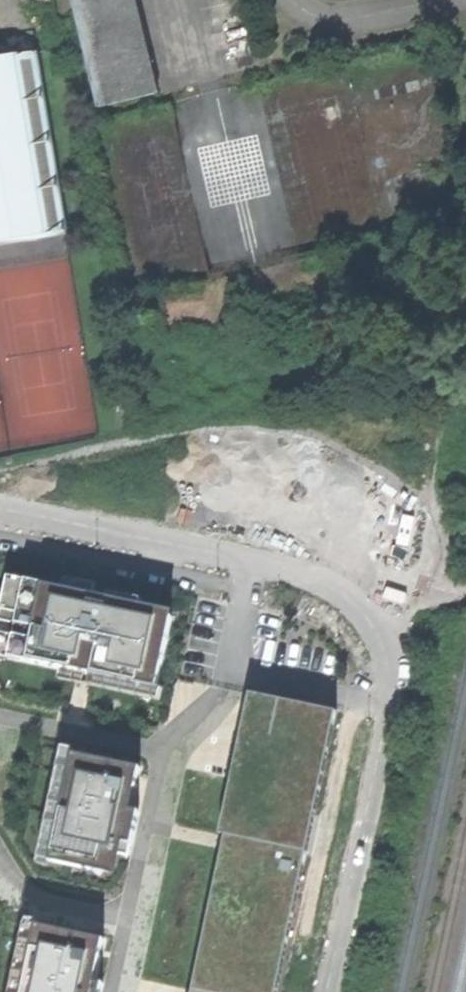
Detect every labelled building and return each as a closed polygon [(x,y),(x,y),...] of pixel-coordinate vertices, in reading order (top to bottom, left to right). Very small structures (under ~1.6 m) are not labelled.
[(139,0),(78,0),(104,110),(162,95),(139,0)] [(71,239),(42,57),(0,63),(0,250),(71,239)] [(16,625),(14,635),(0,632),(0,656),(19,660),(53,666),(60,668),(58,679),(78,684),(160,701),(163,689),(158,688),(173,618),(140,611),(142,600),(109,593),(106,606),(93,603),(97,585),(63,578),(61,588),(30,581),(30,582),(8,576),(5,591),(0,590),(0,621),(16,625)] [(334,711),(250,693),(220,834),(226,836),(225,840),(193,991),(273,991),(334,711)] [(63,747),(38,864),(50,867),(51,862),(91,871),(94,856),(110,859),(112,853),(130,857),(140,812),(121,808),(126,786),(136,788),(141,768),(73,754),(74,750),(63,747)] [(24,915),(9,991),(97,991),(101,973),(93,972),(101,930),(24,915)]
